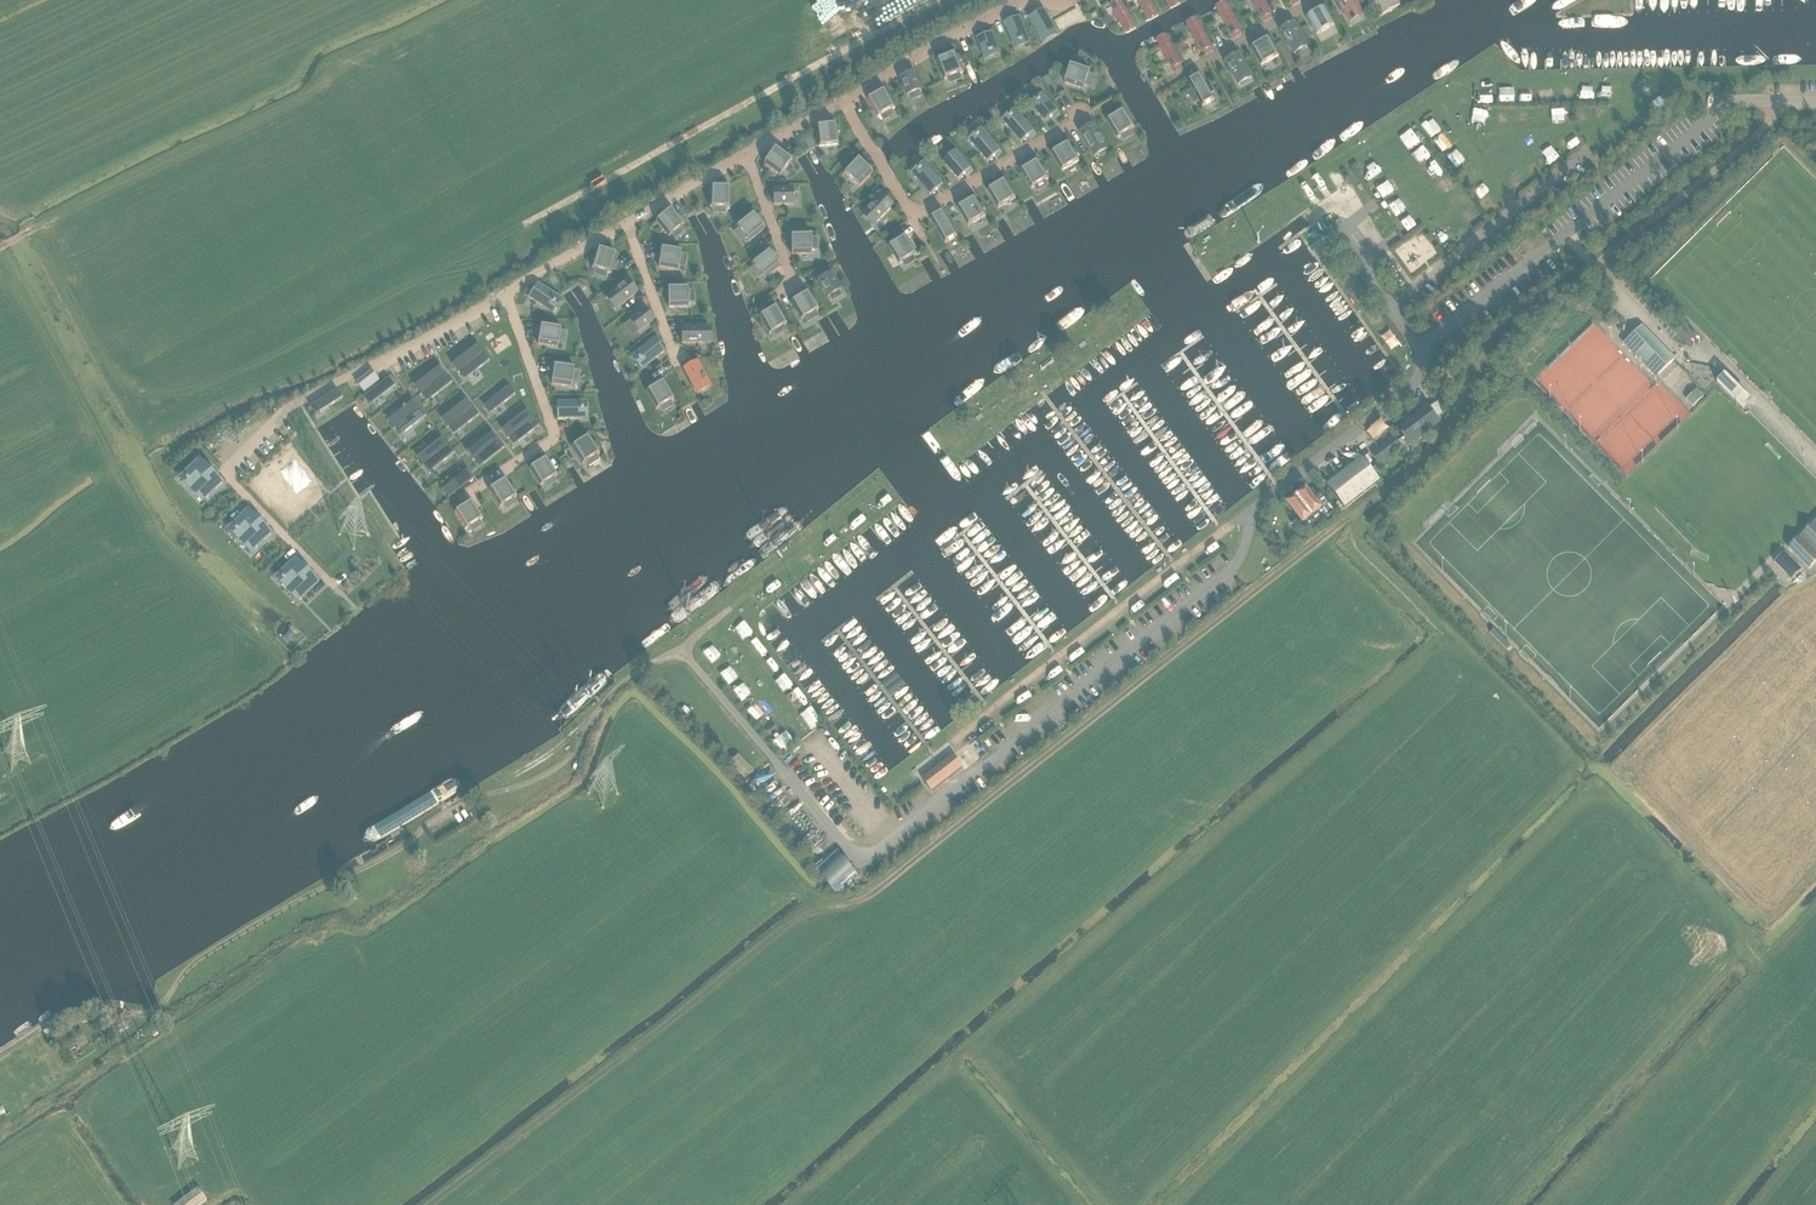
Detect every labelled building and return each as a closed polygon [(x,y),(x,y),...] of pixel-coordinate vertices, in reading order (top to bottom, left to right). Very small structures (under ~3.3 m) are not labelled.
[(1124,28),(1133,23),(1119,0),(1118,1),(1118,0),(1112,0),(1110,1),(1112,4),(1110,5),(1124,28)] [(1146,16),(1155,11),(1149,0),(1137,0),(1146,16)] [(1271,17),(1270,14),(1271,14),(1263,0),(1252,0),(1262,18),(1263,18),(1265,21),(1271,17)] [(1359,12),(1353,0),(1337,0),(1347,19),(1359,12)] [(1377,17),(1400,4),(1398,0),(1367,0),(1377,17)] [(1235,38),(1241,34),(1240,31),(1241,30),(1228,7),(1219,12),(1232,35),(1233,35),(1235,38)] [(1334,25),(1324,7),(1307,17),(1317,35),(1334,25)] [(1056,31),(1043,10),(1029,18),(1041,39),(1056,31)] [(1013,45),(1029,39),(1020,16),(1004,22),(1013,45)] [(1205,54),(1212,51),(1210,48),(1211,47),(1198,23),(1189,28),(1202,52),(1203,51),(1205,54)] [(1283,26),(1285,29),(1281,31),(1292,51),(1305,44),(1294,24),(1290,26),(1288,23),(1283,26)] [(992,32),(976,38),(983,55),(999,49),(992,32)] [(1271,37),(1253,47),(1263,65),(1281,55),(1271,37)] [(1175,71),(1182,67),(1180,64),(1181,64),(1168,40),(1159,45),(1172,69),(1173,68),(1175,71)] [(956,54),(937,61),(944,80),(963,73),(959,63),(963,61),(960,55),(957,56),(956,54)] [(1229,59),(1225,62),(1239,86),(1252,79),(1238,54),(1234,57),(1229,59)] [(1070,65),(1064,84),(1083,91),(1090,71),(1070,65)] [(914,73),(901,78),(908,96),(921,91),(914,73)] [(1201,75),(1188,82),(1202,107),(1214,100),(1201,75)] [(885,91),(868,100),(878,118),(895,108),(885,91)] [(1044,123),(1057,112),(1045,98),(1032,109),(1044,123)] [(1016,110),(1003,122),(1019,140),(1032,129),(1016,110)] [(1135,128),(1124,111),(1107,121),(1118,139),(1135,128)] [(1414,124),(1403,132),(1412,144),(1423,136),(1414,124)] [(838,145),(836,125),(816,127),(818,147),(838,145)] [(1080,132),(1092,152),(1095,157),(1107,150),(1104,144),(1093,125),(1080,132)] [(994,157),(1000,152),(981,131),(969,142),(984,161),(992,154),(994,157)] [(1570,148),(1581,140),(1575,131),(1564,138),(1570,148)] [(1052,154),(1062,171),(1079,161),(1069,143),(1052,154)] [(1416,150),(1423,159),(1433,151),(1426,143),(1416,150)] [(1548,162),(1560,155),(1554,145),(1542,152),(1548,162)] [(1456,163),(1465,155),(1458,146),(1448,155),(1456,163)] [(792,159),(776,147),(764,164),(780,175),(792,159)] [(958,153),(945,164),(958,179),(965,173),(968,175),(973,171),(958,153)] [(1519,166),(1528,179),(1541,170),(1533,157),(1519,166)] [(873,172),(859,158),(845,173),(859,187),(873,172)] [(1049,179),(1038,161),(1021,171),(1031,189),(1049,179)] [(1460,169),(1468,179),(1478,172),(1470,161),(1460,169)] [(1373,163),(1364,167),(1367,175),(1376,172),(1373,163)] [(929,196),(942,185),(926,167),(914,178),(929,196)] [(1016,198),(1005,181),(988,191),(998,208),(1016,198)] [(710,208),(730,208),(730,188),(710,187),(710,208)] [(793,204),(793,190),(773,190),(774,205),(793,204)] [(1406,193),(1390,201),(1395,211),(1411,204),(1406,193)] [(883,195),(876,203),(873,200),(869,205),(871,208),(863,216),(873,226),(893,205),(883,195)] [(975,198),(958,208),(968,226),(986,216),(975,198)] [(683,223),(671,208),(655,220),(668,236),(683,223)] [(957,236),(943,212),(931,219),(945,243),(957,236)] [(748,241),(764,229),(752,213),(736,226),(748,241)] [(811,234),(791,235),(792,255),(812,254),(811,234)] [(917,254),(906,237),(889,247),(899,264),(917,254)] [(659,267),(679,270),(682,250),(662,247),(659,267)] [(598,249),(592,268),(611,275),(617,255),(598,249)] [(756,260),(752,263),(764,279),(780,266),(768,250),(762,255),(759,252),(754,257),(756,260)] [(1380,262),(1398,287),(1405,282),(1388,257),(1380,262)] [(831,273),(818,281),(828,297),(840,290),(831,273)] [(629,280),(611,294),(619,305),(637,292),(629,280)] [(537,283),(528,298),(548,311),(557,297),(537,283)] [(687,288),(667,288),(668,308),(688,308),(687,288)] [(808,292),(791,303),(801,320),(818,310),(813,301),(810,295),(808,292)] [(782,323),(783,323),(772,305),(765,309),(763,306),(757,310),(759,313),(755,315),(765,333),(782,323)] [(644,310),(629,322),(638,333),(653,321),(644,310)] [(1655,378),(1658,374),(1674,359),(1642,325),(1623,345),(1655,378)] [(541,328),(538,348),(558,351),(561,331),(541,328)] [(710,343),(710,329),(682,329),(682,343),(710,343)] [(435,348),(441,361),(472,347),(466,334),(435,348)] [(635,353),(639,359),(638,360),(640,362),(641,361),(645,367),(664,352),(654,338),(635,353)] [(479,347),(459,363),(465,371),(485,355),(479,347)] [(485,355),(465,371),(470,379),(491,363),(485,355)] [(432,358),(415,376),(421,382),(438,365),(432,358)] [(696,362),(684,369),(695,389),(698,394),(710,387),(707,382),(696,362)] [(443,367),(423,383),(429,391),(449,375),(443,367)] [(555,368),(552,388),(572,391),(575,371),(555,368)] [(372,370),(357,383),(364,392),(380,380),(372,370)] [(493,371),(477,383),(482,390),(498,378),(493,371)] [(449,375),(429,391),(435,398),(455,383),(449,375)] [(388,379),(368,395),(374,402),(394,386),(388,379)] [(674,399),(664,382),(647,392),(657,409),(674,399)] [(509,388),(489,403),(495,411),(515,395),(509,388)] [(337,389),(315,403),(321,411),(342,398),(337,389)] [(1697,390),(1687,400),(1693,406),(1703,397),(1697,390)] [(401,395),(381,409),(386,416),(406,402),(401,395)] [(469,400),(448,416),(454,423),(475,407),(469,400)] [(581,402),(557,403),(557,420),(582,419),(581,402)] [(412,404),(392,419),(398,427),(418,411),(412,404)] [(475,407),(454,423),(460,431),(481,415),(475,407)] [(1416,443),(1441,424),(1427,407),(1416,416),(1413,416),(1412,418),(1397,430),(1396,429),(1392,430),(1390,434),(1393,438),(1372,455),(1378,464),(1400,446),(1397,443),(1398,442),(1410,458),(1421,449),(1416,443)] [(418,411),(398,427),(404,435),(424,419),(418,411)] [(529,413),(508,429),(514,437),(535,421),(529,413)] [(535,421),(514,437),(520,444),(541,429),(535,421)] [(465,439),(471,446),(491,429),(485,422),(465,439)] [(415,452),(430,437),(424,432),(409,446),(415,452)] [(494,432),(474,448),(480,456),(500,440),(494,432)] [(440,440),(420,455),(426,463),(446,447),(440,440)] [(500,440),(480,456),(486,463),(506,448),(500,440)] [(589,440),(571,450),(582,468),(599,458),(589,440)] [(446,447),(426,463),(432,471),(452,455),(446,447)] [(199,458),(177,479),(202,504),(223,483),(199,458)] [(1345,509),(1380,482),(1362,459),(1327,487),(1345,509)] [(546,462),(529,472),(539,490),(556,479),(546,462)] [(438,485),(456,475),(452,468),(434,478),(438,485)] [(470,473),(448,486),(453,494),(475,481),(470,473)] [(505,482),(490,490),(500,507),(515,498),(505,482)] [(1316,502),(1306,490),(1288,505),(1304,526),(1323,511),(1329,518),(1336,513),(1323,497),(1316,502)] [(472,502),(454,512),(464,530),(482,519),(472,502)] [(248,508),(226,529),(251,554),(272,533),(248,508)] [(1802,535),(1803,535),(1800,538),(1799,538),(1788,548),(1809,569),(1815,562),(1815,521),(1802,535)] [(1802,571),(1785,554),(1776,562),(1793,579),(1802,571)] [(295,557),(273,578),(298,603),(319,582),(295,557)] [(744,618),(734,626),(743,638),(753,630),(744,618)] [(1499,622),(1491,630),(1508,648),(1516,640),(1499,622)] [(752,639),(763,653),(769,648),(758,634),(752,639)] [(932,791),(963,767),(953,754),(922,778),(927,785),(932,791)] [(463,793),(456,780),(374,830),(381,842),(463,793)] [(79,1055),(95,1048),(87,1032),(71,1039),(79,1055)] [(207,1200),(198,1188),(175,1204),(200,1204),(207,1200)]
